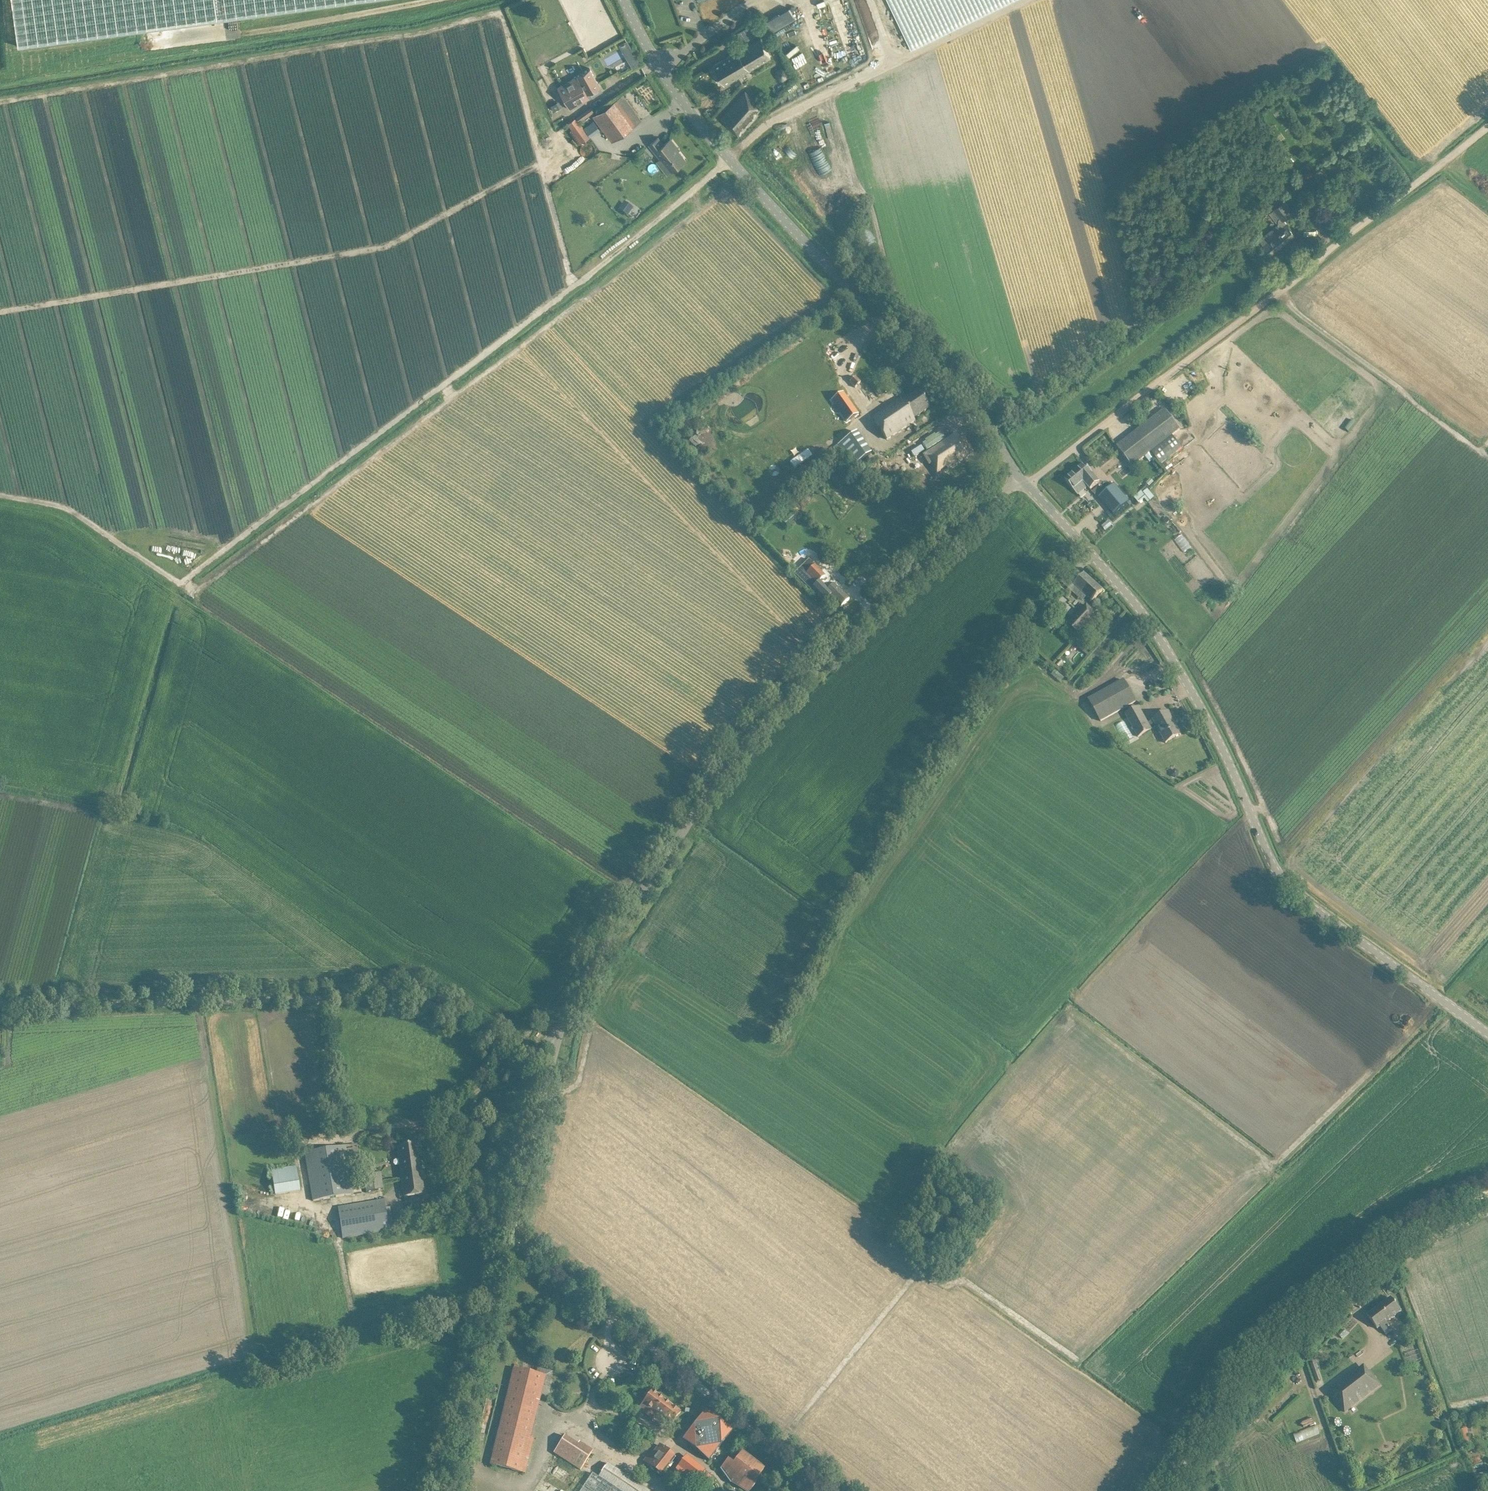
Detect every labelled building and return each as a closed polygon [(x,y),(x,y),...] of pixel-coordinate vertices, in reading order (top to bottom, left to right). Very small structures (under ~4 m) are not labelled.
[(18,46),(359,0),(12,0),(18,46)] [(883,46),(1051,0),(870,0),(883,46)] [(789,8),(782,12),(788,23),(795,19),(789,8)] [(1000,23),(1002,29),(1010,27),(1008,20),(1000,23)] [(739,50),(732,54),(713,65),(725,85),(751,70),(749,67),(769,55),(760,40),(740,51),(739,50)] [(786,55),(780,57),(783,68),(789,66),(786,55)] [(629,60),(632,67),(639,63),(635,56),(629,60)] [(1263,59),(1255,65),(1261,72),(1268,65),(1263,59)] [(1246,61),(1236,67),(1244,80),(1254,74),(1246,61)] [(577,76),(564,83),(557,87),(570,109),(590,97),(587,93),(599,85),(590,68),(576,75),(577,76)] [(778,73),(777,75),(780,80),(783,80),(788,77),(789,74),(786,70),(783,69),(778,73)] [(739,135),(764,107),(746,91),(741,95),(731,107),(721,118),(727,124),(726,125),(739,135)] [(641,120),(622,94),(593,116),(612,142),(641,120)] [(561,104),(554,107),(556,114),(564,110),(561,104)] [(575,117),(567,123),(581,143),(589,137),(575,117)] [(676,146),(671,138),(664,144),(658,137),(650,144),(661,158),(662,157),(672,170),(686,160),(675,147),(676,146)] [(583,152),(592,158),(598,149),(590,143),(583,152)] [(1315,174),(1321,182),(1329,176),(1322,168),(1315,174)] [(1303,175),(1290,185),(1294,191),(1307,181),(1303,175)] [(1283,201),(1268,213),(1277,224),(1259,239),(1261,242),(1271,254),(1295,234),(1282,220),(1292,212),(1283,201)] [(855,388),(860,382),(855,376),(849,382),(855,388)] [(901,398),(872,418),(887,440),(916,421),(914,419),(930,408),(918,390),(903,401),(901,398)] [(858,414),(843,392),(832,399),(847,421),(858,414)] [(765,393),(759,398),(764,404),(770,400),(765,393)] [(1182,449),(1172,436),(1181,429),(1165,409),(1117,446),(1133,466),(1146,456),(1151,452),(1155,458),(1161,465),(1182,449)] [(872,452),(857,431),(837,444),(852,466),(872,452)] [(955,434),(923,455),(924,456),(928,453),(928,454),(928,453),(931,458),(927,461),(929,464),(931,463),(935,471),(934,472),(937,476),(941,473),(947,469),(973,452),(967,442),(964,437),(963,437),(959,440),(956,441),(953,437),(954,437),(953,437),(956,435),(955,434)] [(1084,463),(1075,471),(1065,479),(1078,495),(1088,486),(1090,489),(1099,482),(1084,463)] [(922,469),(913,476),(920,487),(930,480),(922,469)] [(1171,488),(1175,493),(1181,487),(1171,476),(1155,491),(1161,497),(1171,488)] [(1109,510),(1114,515),(1129,502),(1120,490),(1116,492),(1111,486),(1102,494),(1113,506),(1109,510)] [(1154,492),(1139,497),(1143,507),(1158,502),(1154,492)] [(791,528),(801,519),(797,514),(787,522),(791,528)] [(1105,517),(1101,521),(1109,530),(1114,525),(1105,517)] [(1174,541),(1177,551),(1186,548),(1183,539),(1174,541)] [(1287,546),(1274,565),(1281,570),(1294,550),(1287,546)] [(809,559),(795,573),(811,590),(812,589),(820,581),(826,576),(809,559)] [(1487,585),(1487,566),(1479,577),(1487,585)] [(1084,573),(1074,584),(1093,601),(1103,590),(1084,573)] [(829,597),(840,608),(849,600),(834,584),(829,589),(826,586),(826,587),(820,581),(812,589),(824,602),(829,597)] [(1099,615),(1087,604),(1069,624),(1081,635),(1099,615)] [(1136,702),(1124,680),(1089,700),(1101,721),(1136,702)] [(1415,703),(1407,707),(1412,716),(1419,712),(1415,703)] [(1148,723),(1139,707),(1125,714),(1139,738),(1152,731),(1151,730),(1156,728),(1165,743),(1181,734),(1175,723),(1174,724),(1167,712),(1153,720),(1148,723)] [(1126,744),(1135,740),(1129,723),(1119,727),(1126,744)] [(1338,1079),(1354,1090),(1359,1083),(1343,1072),(1338,1079)] [(351,1178),(348,1164),(360,1162),(357,1144),(345,1146),(305,1153),(313,1201),(353,1194),(362,1193),(359,1177),(351,1178)] [(416,1144),(400,1146),(402,1166),(400,1166),(402,1181),(404,1197),(425,1194),(422,1179),(421,1165),(419,1165),(416,1144)] [(279,1198),(305,1195),(302,1170),(276,1173),(279,1198)] [(363,1175),(366,1192),(384,1189),(381,1172),(363,1175)] [(384,1200),(338,1207),(342,1238),(385,1231),(386,1234),(390,1234),(389,1230),(393,1230),(389,1208),(385,1208),(384,1200)] [(1401,1311),(1391,1298),(1367,1315),(1377,1329),(1380,1327),(1385,1335),(1392,1330),(1386,1322),(1390,1320),(1401,1311)] [(1317,1363),(1311,1365),(1313,1372),(1319,1369),(1317,1363)] [(514,1368),(490,1465),(525,1474),(534,1438),(526,1436),(540,1384),(543,1385),(546,1376),(514,1368)] [(1340,1393),(1334,1397),(1345,1412),(1380,1385),(1368,1370),(1363,1375),(1358,1370),(1336,1387),(1340,1393)] [(681,1412),(652,1390),(638,1408),(661,1425),(665,1419),(671,1424),(681,1412)] [(694,1426),(687,1444),(709,1461),(732,1431),(706,1410),(694,1426)] [(1306,1424),(1308,1431),(1296,1434),(1300,1444),(1324,1436),(1320,1426),(1317,1420),(1306,1424)] [(1465,1431),(1469,1447),(1475,1446),(1471,1430),(1465,1431)] [(569,1436),(557,1456),(585,1472),(597,1453),(569,1436)] [(642,1462),(661,1476),(679,1453),(669,1446),(666,1450),(660,1445),(652,1455),(649,1452),(642,1462)] [(741,1453),(733,1463),(728,1459),(720,1469),(730,1483),(732,1482),(748,1490),(750,1490),(756,1483),(754,1482),(763,1470),(756,1465),(748,1459),(741,1453)] [(685,1456),(674,1471),(693,1486),(697,1481),(702,1485),(709,1475),(685,1456)] [(608,1463),(599,1477),(620,1490),(650,1490),(608,1463)] [(1487,1481),(1487,1472),(1474,1475),(1475,1484),(1487,1481)] [(581,1490),(620,1490),(599,1477),(593,1473),(581,1490)]
